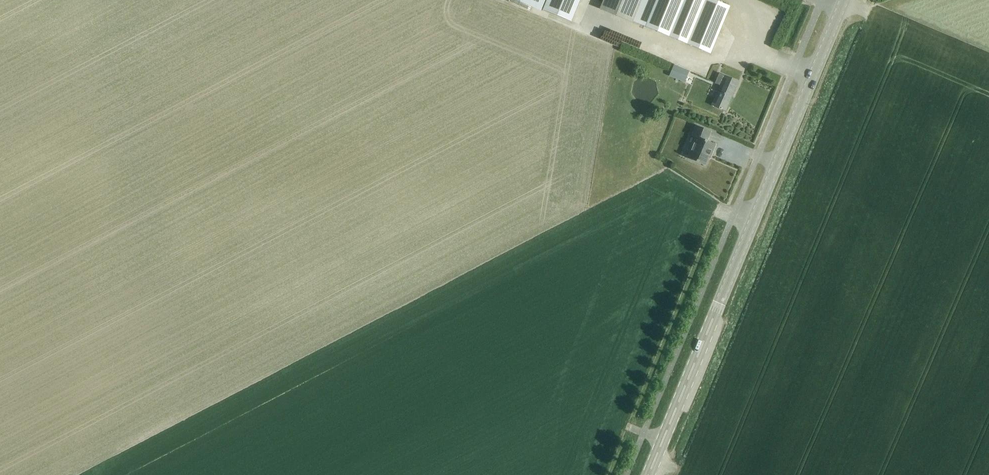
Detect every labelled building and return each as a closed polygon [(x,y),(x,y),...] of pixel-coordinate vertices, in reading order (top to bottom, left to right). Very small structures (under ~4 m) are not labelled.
[(571,23),(581,0),(517,0),(571,23)] [(714,0),(604,0),(600,9),(632,22),(711,54),(730,6),(714,0)] [(674,65),(670,76),(684,82),(689,71),(674,65)] [(725,112),(739,82),(720,73),(715,84),(721,86),(713,106),(725,112)] [(707,141),(711,131),(696,125),(692,135),(696,137),(687,158),(705,165),(711,151),(713,152),(716,145),(707,141)]
